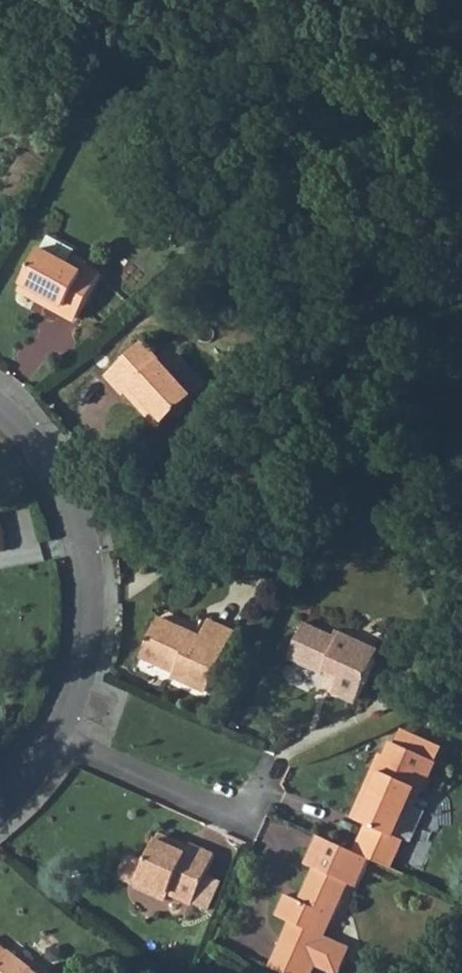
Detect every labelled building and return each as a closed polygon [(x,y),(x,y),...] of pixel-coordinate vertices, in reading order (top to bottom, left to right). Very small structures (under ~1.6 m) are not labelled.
[(74,251),(47,237),(41,247),(68,263),(74,251)] [(74,322),(102,273),(87,265),(83,271),(68,263),(41,247),(18,290),(74,322)] [(161,425),(193,395),(143,343),(106,376),(123,394),(124,393),(128,389),(161,425)] [(157,428),(161,425),(128,389),(124,393),(157,428)] [(234,630),(209,619),(201,636),(159,616),(139,658),(161,668),(162,665),(176,670),(174,674),(172,678),(205,693),(234,630)] [(304,621),(288,658),(321,673),(323,670),(339,677),(332,692),(355,703),(375,658),(355,648),(359,638),(341,630),(338,637),(304,621)] [(375,658),(380,648),(359,638),(355,648),(375,658)] [(162,665),(161,668),(174,674),(176,670),(162,665)] [(398,837),(410,842),(424,810),(416,807),(412,805),(418,788),(423,790),(441,746),(398,727),(385,757),(382,755),(353,817),(364,822),(352,851),(369,859),(385,866),(398,837)] [(412,805),(416,807),(423,790),(418,788),(412,805)] [(190,847),(159,832),(157,836),(178,846),(176,849),(186,854),(190,847)] [(144,864),(135,885),(134,886),(165,900),(168,893),(192,904),(206,872),(214,853),(191,843),(190,847),(186,854),(176,849),(178,846),(157,836),(144,864)] [(316,836),(305,862),(314,866),(298,899),(284,893),(275,914),(289,920),(268,964),(288,972),(311,972),(315,964),(336,972),(348,945),(325,935),(321,933),(330,913),(334,916),(349,883),(357,886),(369,859),(352,851),(316,836)] [(120,879),(135,885),(144,864),(130,857),(121,859),(116,870),(120,879)] [(192,904),(204,909),(218,878),(206,872),(192,904)] [(325,935),(334,916),(330,913),(321,933),(325,935)] [(0,943),(0,972),(38,972),(0,943)]
